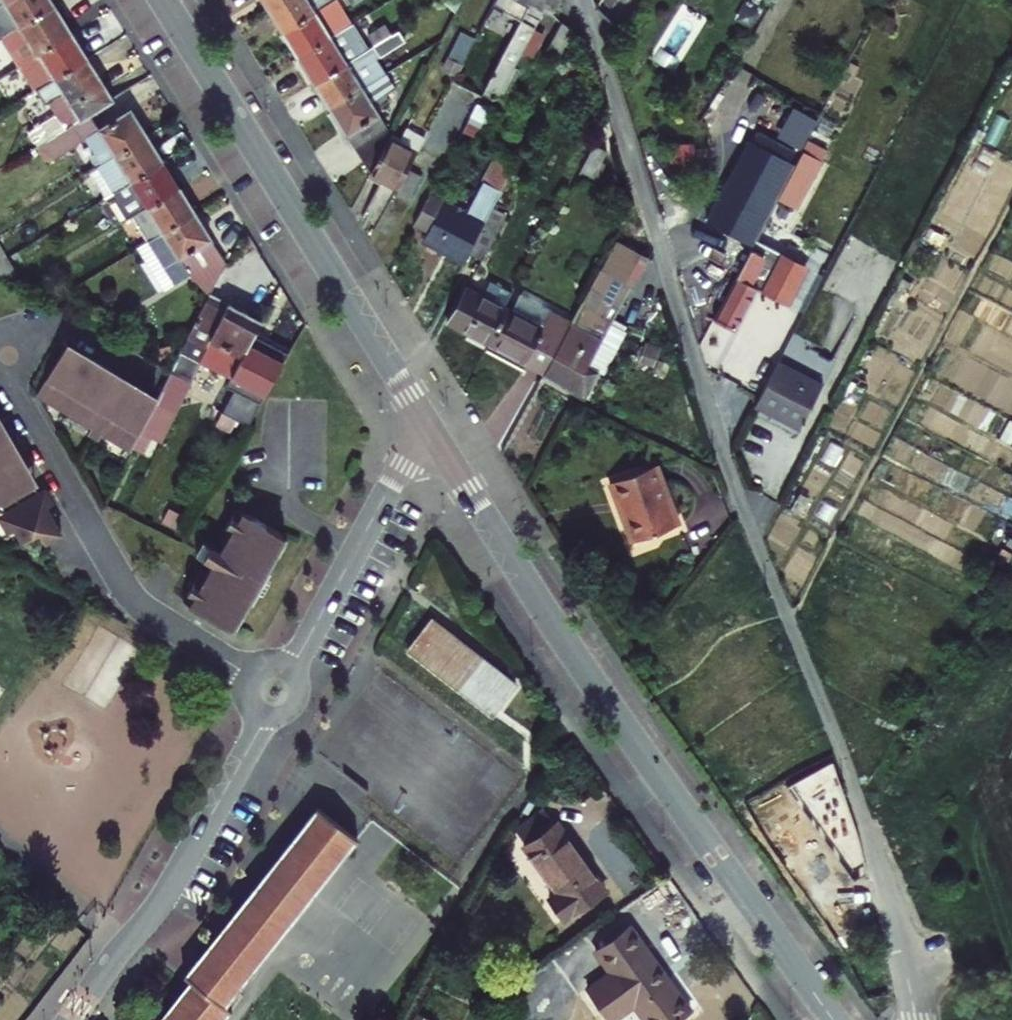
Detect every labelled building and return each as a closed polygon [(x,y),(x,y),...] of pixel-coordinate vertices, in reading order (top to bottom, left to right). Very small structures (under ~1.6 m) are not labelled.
[(52,0),(7,0),(0,5),(0,26),(6,36),(55,5),(52,0)] [(332,0),(273,0),(265,5),(282,31),(332,0)] [(297,57),(353,22),(339,0),(332,0),(282,31),(297,57)] [(483,91),(482,91),(488,94),(488,98),(493,100),(497,98),(502,102),(518,72),(516,69),(517,67),(524,71),(543,34),(532,28),(543,7),(553,12),(559,0),(530,0),(521,18),(518,23),(483,91)] [(492,3),(521,18),(530,0),(493,0),(492,3)] [(72,33),(55,5),(6,36),(2,38),(19,66),(22,65),(72,33)] [(297,57),(313,83),(369,48),(353,22),(297,57)] [(578,32),(561,22),(546,51),(563,60),(578,32)] [(367,34),(374,45),(391,34),(384,24),(367,34)] [(460,30),(447,56),(461,63),(474,38),(460,30)] [(37,90),(87,58),(72,33),(22,65),(37,90)] [(313,83),(329,109),(377,79),(385,75),(375,59),(397,45),(391,34),(374,45),(369,48),(313,83)] [(442,65),(455,72),(461,63),(447,56),(442,65)] [(27,114),(35,127),(27,132),(36,146),(66,128),(113,99),(87,58),(37,90),(46,103),(27,114)] [(369,173),(389,135),(371,104),(387,95),(377,79),(329,109),(369,173)] [(475,95),(457,85),(423,149),(441,159),(475,95)] [(102,164),(147,135),(131,110),(85,138),(102,164)] [(487,132),(467,121),(462,131),(482,141),(487,132)] [(66,128),(36,146),(34,148),(40,157),(50,151),(55,158),(77,145),(66,128)] [(162,160),(147,135),(102,164),(97,167),(113,192),(129,181),(162,160)] [(369,173),(396,187),(416,149),(389,135),(369,173)] [(753,241),(794,162),(750,138),(708,218),(753,241)] [(593,143),(579,170),(593,178),(607,151),(593,143)] [(461,263),(468,249),(491,206),(516,158),(500,150),(467,212),(429,192),(413,224),(428,232),(423,239),(448,253),(447,256),(461,263)] [(802,195),(820,160),(803,150),(782,190),(792,195),(794,191),(802,195)] [(162,160),(129,181),(136,192),(124,199),(134,216),(179,188),(162,160)] [(409,200),(422,176),(410,170),(397,194),(409,200)] [(136,192),(129,181),(113,192),(106,196),(109,201),(114,198),(128,220),(134,216),(124,199),(136,192)] [(134,216),(149,240),(194,211),(179,188),(134,216)] [(779,196),(791,202),(794,197),(792,195),(782,190),(779,196)] [(779,196),(759,233),(771,240),(791,202),(779,196)] [(506,214),(491,206),(468,249),(483,258),(506,214)] [(221,255),(194,211),(149,240),(176,282),(221,255)] [(769,245),(771,240),(759,233),(756,239),(769,245)] [(769,245),(756,239),(715,318),(735,328),(756,287),(785,302),(805,264),(769,245)] [(590,356),(610,320),(643,260),(614,244),(570,323),(543,372),(577,390),(591,365),(595,359),(590,356)] [(7,257),(0,262),(0,276),(10,281),(19,276),(7,257)] [(449,320),(489,342),(508,307),(493,298),(500,287),(476,274),(469,286),(468,286),(449,320)] [(255,334),(262,320),(210,293),(180,352),(230,377),(226,385),(259,403),(289,351),(255,334)] [(513,309),(508,307),(489,342),(543,372),(570,323),(520,296),(513,309)] [(625,328),(610,320),(590,356),(595,359),(591,365),(602,371),(625,328)] [(38,396),(69,412),(99,428),(132,446),(143,424),(157,398),(158,396),(64,346),(38,396)] [(823,385),(777,361),(754,404),(800,428),(823,385)] [(202,372),(193,391),(212,400),(221,381),(202,372)] [(157,398),(143,424),(154,430),(168,403),(157,398)] [(0,413),(0,509),(4,506),(18,529),(23,526),(29,536),(45,527),(51,538),(67,528),(52,502),(43,487),(37,477),(38,476),(0,413)] [(680,523),(658,464),(610,482),(632,541),(680,523)] [(50,483),(43,487),(52,502),(59,498),(50,483)] [(237,506),(229,519),(237,524),(245,511),(237,506)] [(197,554),(213,564),(209,572),(201,567),(191,583),(199,588),(191,601),(225,621),(226,618),(234,623),(243,609),(235,604),(242,591),(247,594),(252,584),(262,589),(270,575),(261,570),(265,562),(261,559),(268,547),(277,552),(285,538),(277,533),(278,530),(245,511),(237,524),(229,519),(220,535),(228,540),(223,548),(207,538),(197,554)] [(191,601),(199,588),(191,583),(184,596),(191,601)] [(515,683),(434,618),(410,648),(491,713),(515,683)] [(854,825),(833,761),(789,786),(853,878),(868,872),(854,825)] [(543,805),(512,828),(557,891),(549,896),(564,918),(604,890),(543,805)] [(231,1009),(224,1004),(355,841),(356,842),(359,838),(317,806),(315,808),(317,810),(187,972),(185,970),(184,973),(192,979),(159,1019),(223,1019),(231,1009)] [(690,1009),(631,926),(597,950),(613,972),(588,989),(610,1019),(615,1019),(635,1006),(645,1019),(675,1019),(690,1009)]
